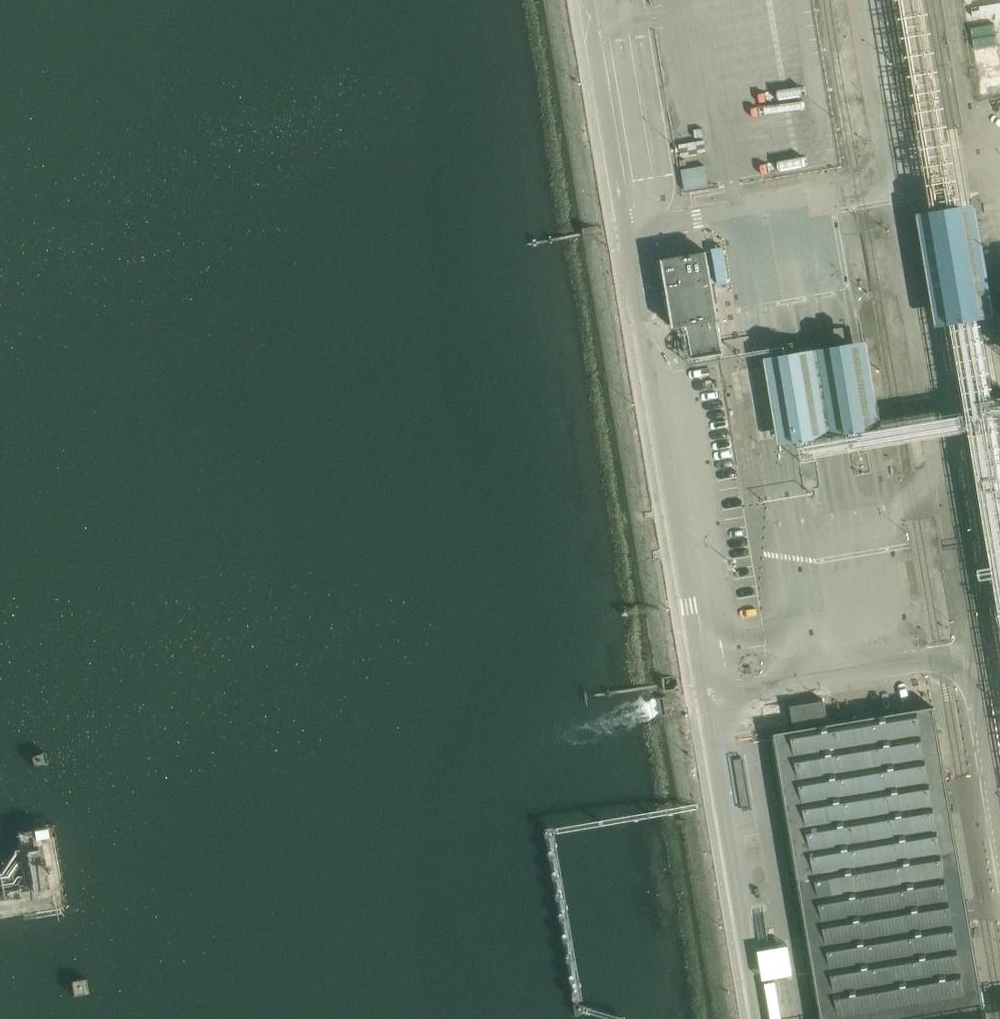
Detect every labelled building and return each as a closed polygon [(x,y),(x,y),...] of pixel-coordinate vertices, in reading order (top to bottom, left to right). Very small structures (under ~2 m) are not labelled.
[(682,169),(686,191),(710,186),(706,165),(682,169)] [(995,317),(975,206),(919,216),(939,328),(995,317)] [(706,254),(663,261),(674,327),(687,325),(692,359),(723,355),(706,254)] [(775,358),(789,445),(882,430),(868,343),(775,358)] [(774,732),(823,1018),(987,1018),(936,707),(830,722),(826,700),(792,705),(794,729),(774,732)] [(25,854),(34,893),(49,889),(41,850),(25,854)]
